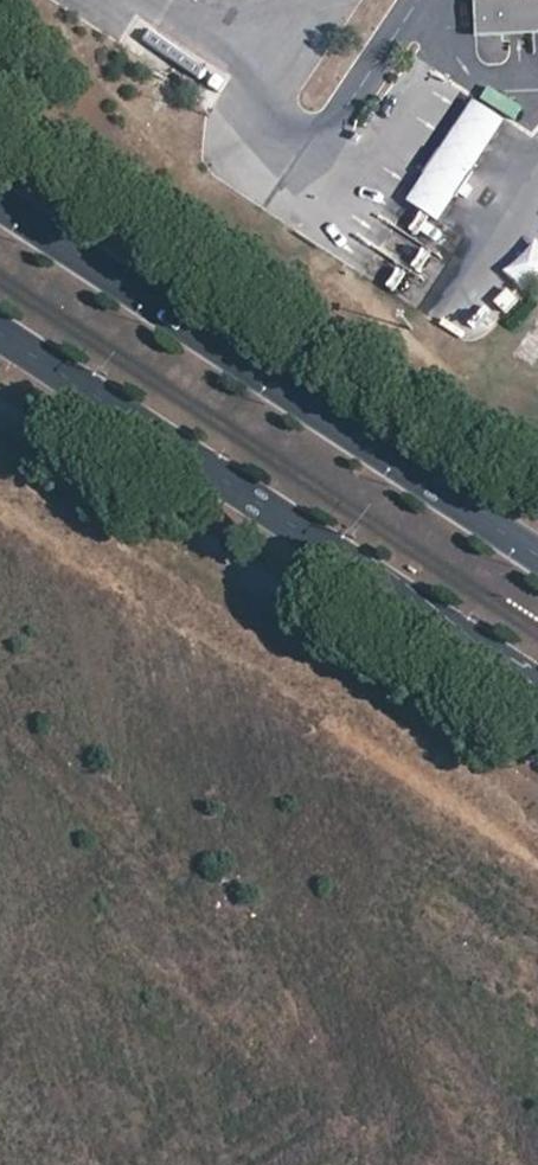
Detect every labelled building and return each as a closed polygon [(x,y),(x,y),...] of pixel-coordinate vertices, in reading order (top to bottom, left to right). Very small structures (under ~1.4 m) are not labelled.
[(481,36),(537,32),(537,0),(479,0),(481,36)] [(505,123),(474,99),(427,175),(391,224),(422,245),(457,191),(505,123)] [(407,298),(425,272),(398,253),(381,279),(407,298)]
